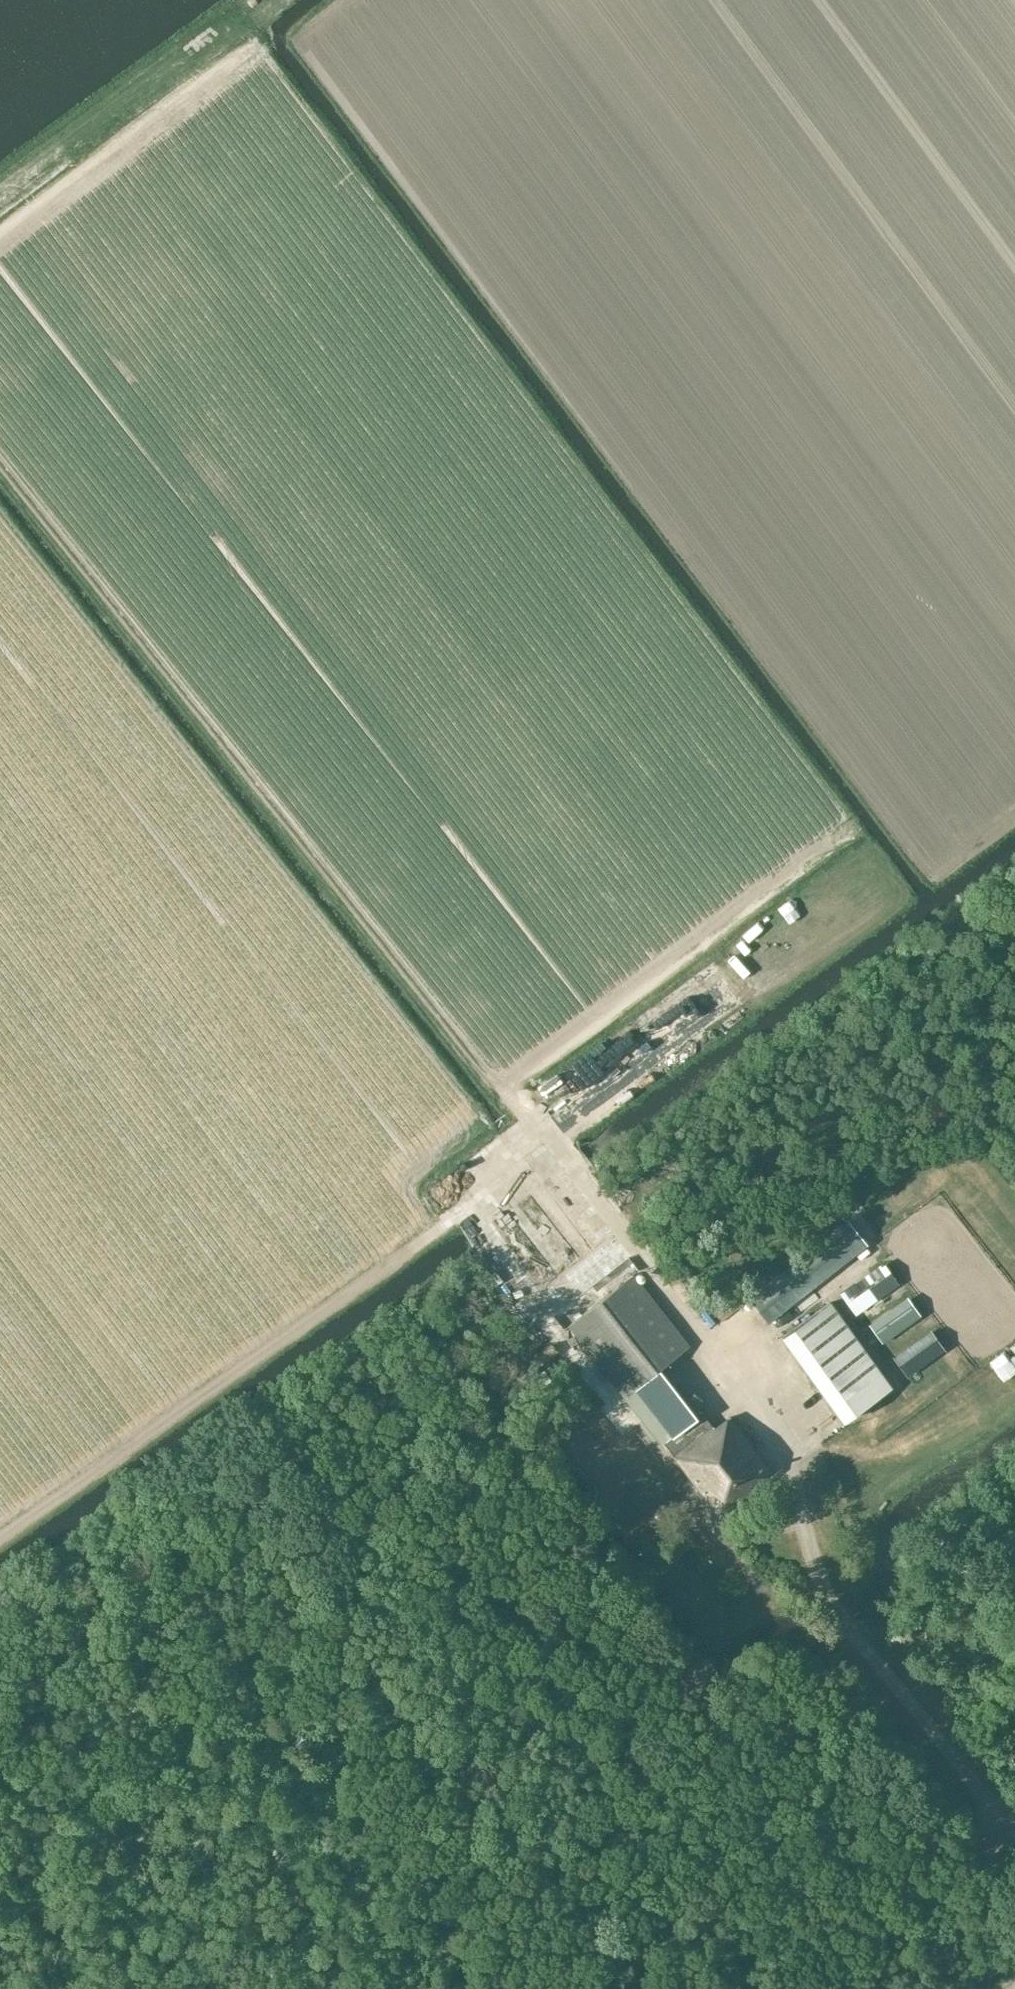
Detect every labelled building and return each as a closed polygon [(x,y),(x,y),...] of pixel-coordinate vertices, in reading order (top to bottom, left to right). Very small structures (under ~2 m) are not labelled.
[(867,1245),(849,1222),(749,1300),(767,1324),(867,1245)] [(634,1274),(566,1326),(623,1397),(636,1387),(674,1436),(665,1442),(675,1455),(673,1457),(719,1516),(773,1473),(729,1416),(708,1432),(685,1402),(661,1368),(690,1345),(634,1274)] [(905,1296),(879,1315),(893,1335),(919,1316),(905,1296)] [(830,1302),(782,1336),(843,1420),(890,1386),(830,1302)] [(929,1330),(892,1357),(906,1376),(943,1349),(929,1330)]
